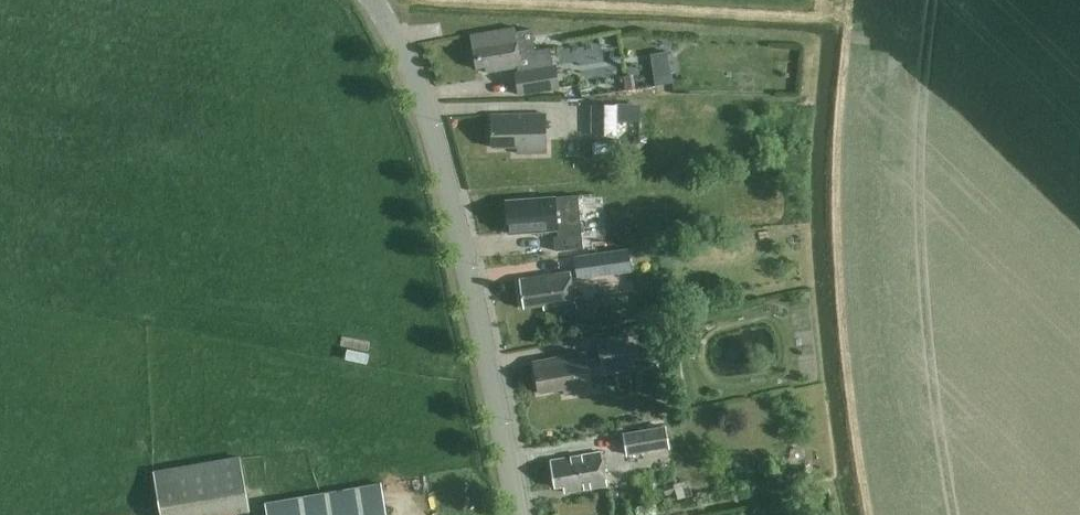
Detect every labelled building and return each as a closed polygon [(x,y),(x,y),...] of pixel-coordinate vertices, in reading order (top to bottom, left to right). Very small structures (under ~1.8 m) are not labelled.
[(517,31),(516,26),(472,34),(478,68),(486,66),(487,72),(517,67),(518,72),(515,72),(519,96),(559,89),(555,65),(568,63),(565,45),(536,50),(533,29),(517,31)] [(674,82),(671,67),(654,70),(656,85),(674,82)] [(592,135),(618,135),(618,101),(592,101),(592,135)] [(518,146),(518,152),(546,152),(546,113),(497,114),(497,121),(493,121),(493,146),(518,146)] [(584,247),(579,204),(579,193),(507,200),(510,233),(559,229),(559,236),(555,236),(557,250),(584,247)] [(632,271),(629,248),(574,256),(577,279),(632,271)] [(576,303),(572,271),(520,278),(525,308),(545,305),(545,309),(560,307),(562,321),(583,318),(581,303),(576,303)] [(635,368),(628,334),(598,339),(602,361),(589,363),(587,352),(534,361),(540,392),(565,388),(566,394),(593,389),(591,376),(635,368)] [(665,424),(622,432),(627,455),(670,447),(665,424)] [(608,485),(602,452),(552,460),(556,487),(564,485),(565,492),(608,485)] [(241,457),(154,472),(162,514),(216,514),(251,509),(241,457)] [(382,483),(266,503),(268,514),(388,514),(382,483)]
